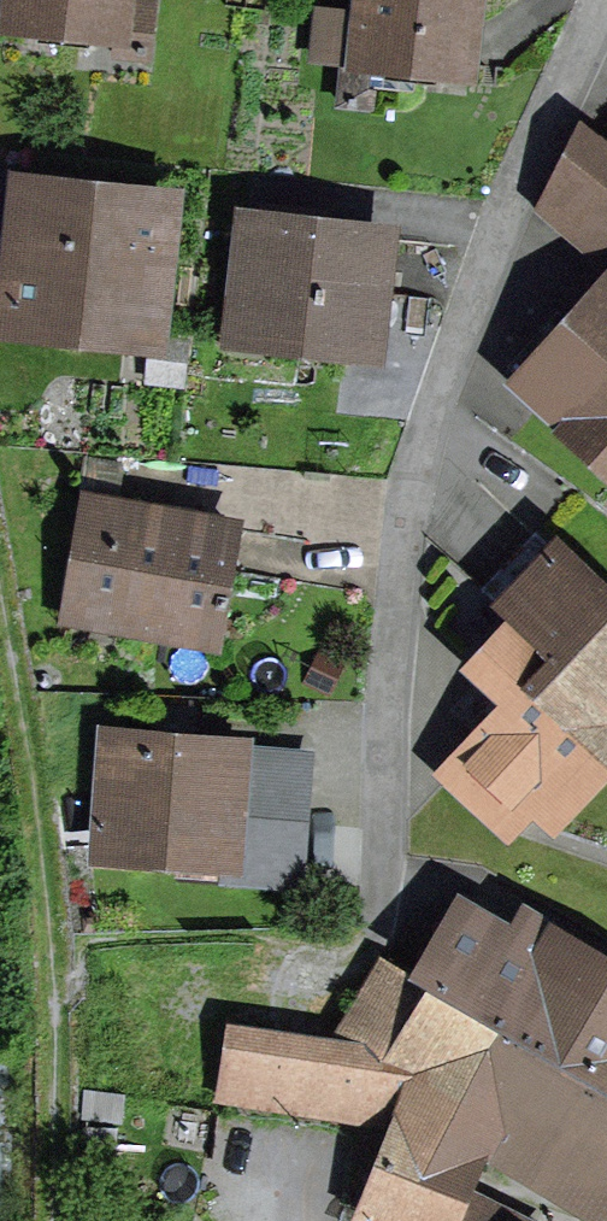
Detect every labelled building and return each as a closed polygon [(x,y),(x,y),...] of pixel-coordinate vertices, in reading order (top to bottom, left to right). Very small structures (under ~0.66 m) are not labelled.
[(153,2),(129,0),(13,0),(11,24),(118,35),(116,53),(148,57),(153,2)] [(417,67),(466,72),(474,0),(364,0),(363,16),(320,11),(315,56),(345,59),(340,104),(371,107),(373,88),(414,92),(417,67)] [(579,121),(535,207),(589,253),(606,232),(606,142),(579,121)] [(31,199),(19,313),(145,326),(157,212),(31,199)] [(253,223),(242,332),(367,345),(379,237),(253,223)] [(525,384),(606,463),(606,290),(525,384)] [(226,607),(228,596),(221,595),(232,527),(89,502),(72,600),(136,611),(133,627),(213,640),(219,605),(226,607)] [(483,590),(556,659),(537,679),(606,745),(606,602),(535,534),(483,590)] [(550,807),(606,747),(606,745),(537,679),(556,659),(517,623),(498,644),(485,632),(464,656),(513,700),(450,775),(505,827),(536,794),(550,807)] [(227,856),(226,876),(295,882),(304,757),(111,742),(103,846),(227,856)] [(426,981),(487,1017),(606,1088),(606,969),(530,924),(517,945),(466,914),(426,981)] [(593,1203),(606,1180),(606,1089),(400,967),(388,960),(337,1048),(233,1032),(223,1097),(399,1125),(469,1153),(483,1158),(485,1153),(535,1168),(593,1203)] [(399,1125),(378,1174),(368,1170),(354,1206),(385,1218),(392,1220),(442,1220),(454,1191),(458,1181),(469,1153),(399,1125)] [(454,1191),(442,1220),(519,1220),(454,1191)]
